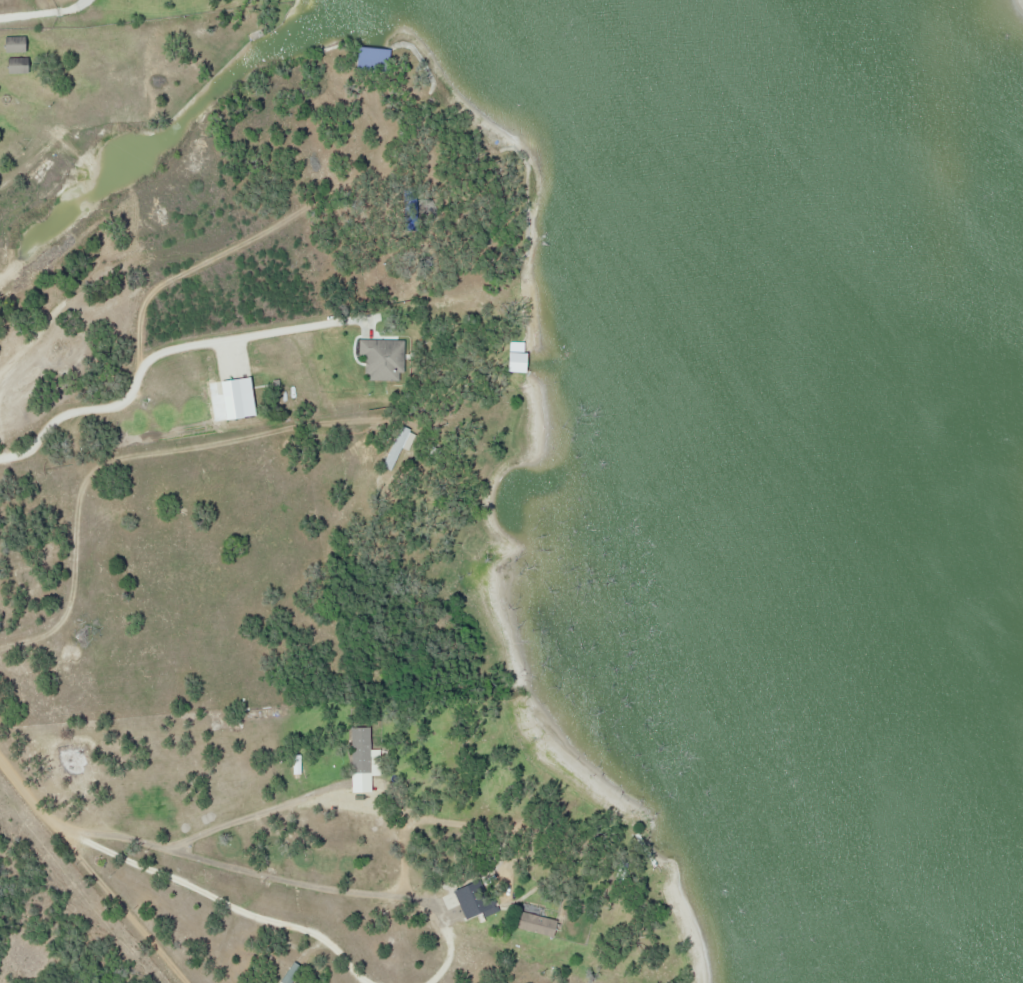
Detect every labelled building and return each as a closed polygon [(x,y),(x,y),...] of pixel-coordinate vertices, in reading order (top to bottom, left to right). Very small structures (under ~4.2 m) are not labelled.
[(7,51),(32,51),(32,37),(7,37),(7,51)] [(10,57),(10,73),(35,73),(35,57),(10,57)] [(348,774),(368,774),(368,727),(348,727),(348,774)] [(461,918),(480,912),(469,882),(451,889),(461,918)] [(553,921),(511,909),(506,926),(548,938),(553,921)]
